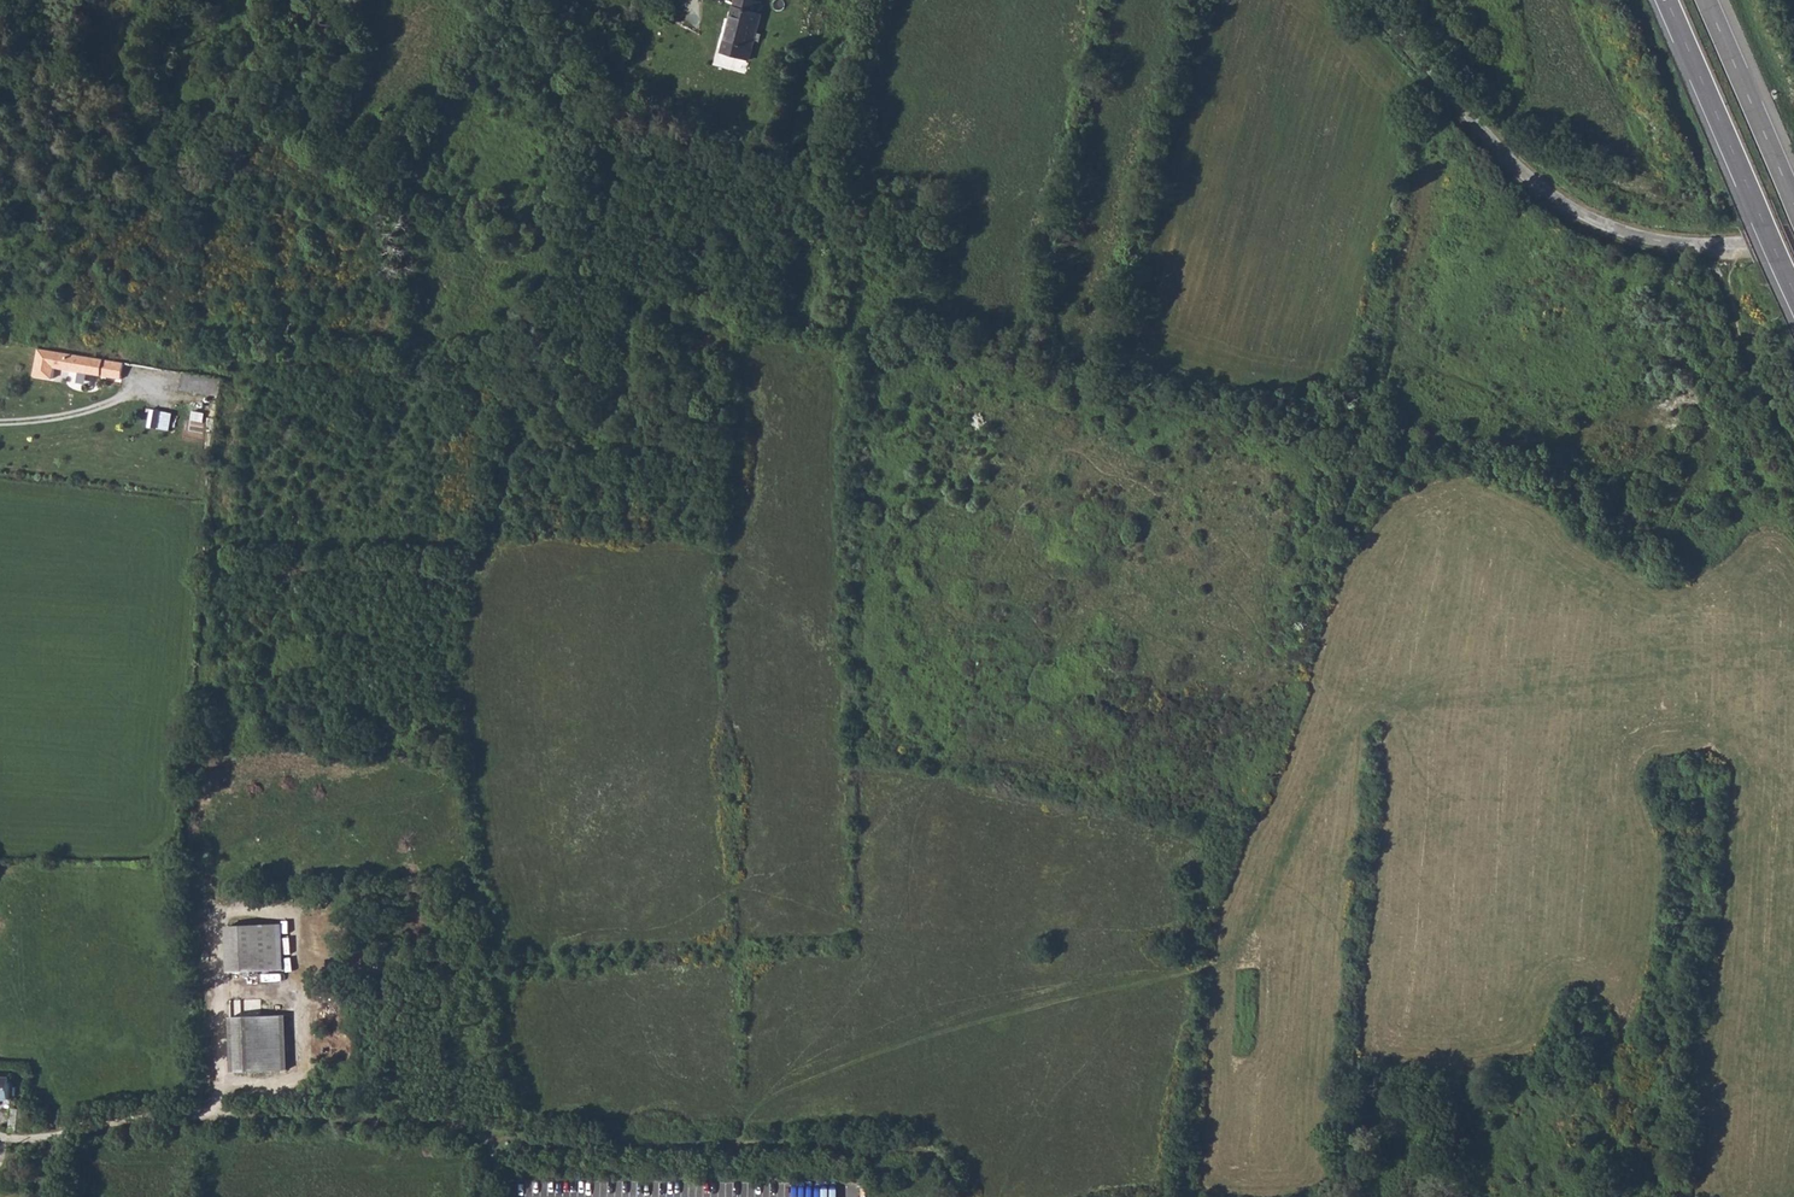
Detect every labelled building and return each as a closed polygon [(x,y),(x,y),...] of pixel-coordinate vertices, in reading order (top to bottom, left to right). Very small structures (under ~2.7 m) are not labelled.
[(721,52),(749,60),(762,15),(759,14),(763,4),(747,0),(735,0),(721,52)] [(125,362),(36,348),(32,376),(50,379),(52,369),(122,380),(125,362)] [(182,372),(179,389),(217,395),(220,378),(182,372)] [(148,409),(145,428),(168,431),(171,413),(148,409)] [(230,925),(231,970),(284,969),(283,923),(230,925)] [(286,1013),(262,1014),(264,1068),(288,1068),(286,1013)] [(264,1068),(262,1014),(233,1015),(234,1070),(264,1068)] [(9,1098),(10,1078),(0,1078),(0,1098),(9,1098)] [(13,1108),(13,1132),(24,1132),(25,1107),(13,1108)]
